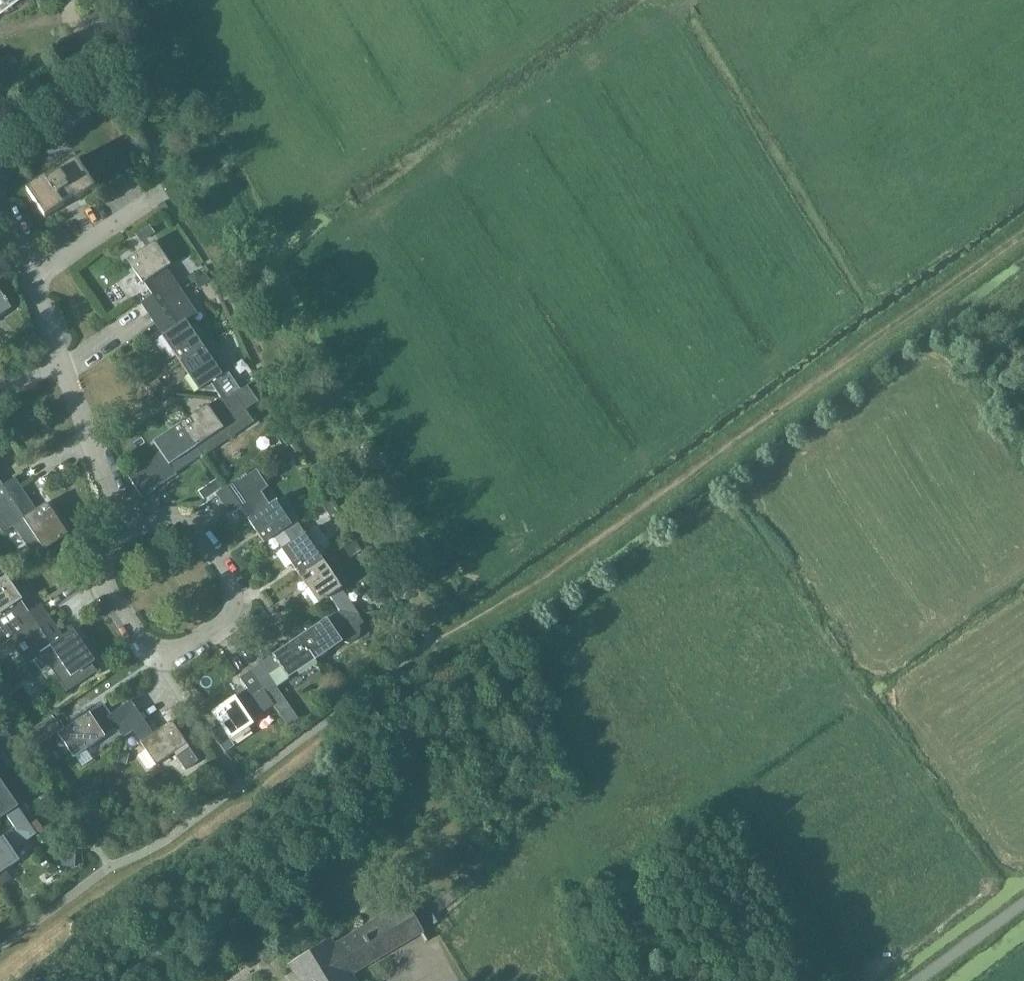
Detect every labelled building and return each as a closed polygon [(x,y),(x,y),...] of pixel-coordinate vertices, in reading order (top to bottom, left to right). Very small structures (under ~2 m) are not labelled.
[(2,10),(16,0),(0,0),(0,7),(2,10)] [(57,172),(58,174),(47,182),(45,178),(26,191),(45,219),(64,206),(62,204),(74,196),(77,201),(96,188),(77,159),(57,172)] [(136,234),(142,242),(155,233),(149,225),(136,234)] [(142,303),(149,313),(182,291),(173,277),(175,276),(169,266),(171,265),(155,242),(127,261),(143,284),(144,283),(153,295),(142,303)] [(211,280),(206,273),(195,281),(200,288),(211,280)] [(149,313),(164,336),(174,328),(185,320),(187,323),(198,315),(182,291),(149,313)] [(12,309),(0,292),(0,317),(12,309)] [(162,337),(181,364),(204,348),(187,323),(185,320),(174,328),(164,336),(162,337)] [(199,391),(210,384),(221,399),(220,399),(221,399),(222,399),(224,402),(235,395),(221,375),(204,348),(181,364),(199,391)] [(208,406),(181,424),(196,447),(223,429),(216,418),(240,402),(235,395),(224,402),(222,399),(221,399),(220,399),(209,407),(208,406)] [(153,443),(161,454),(139,468),(154,491),(162,485),(164,484),(176,476),(174,473),(202,455),(196,447),(181,424),(173,429),(168,433),(153,443)] [(280,452),(274,456),(276,460),(283,456),(280,452)] [(139,468),(128,476),(143,498),(154,491),(139,468)] [(242,508),(250,520),(261,511),(270,505),(261,492),(268,488),(257,471),(240,481),(239,479),(224,489),(216,494),(231,515),(242,508)] [(21,489),(15,481),(14,479),(2,486),(0,483),(0,503),(21,489)] [(205,502),(216,494),(224,489),(217,479),(198,491),(205,502)] [(5,517),(12,529),(16,527),(32,550),(40,544),(44,551),(68,535),(47,504),(36,511),(21,489),(0,503),(0,519),(1,520),(5,517)] [(329,500),(323,504),(331,515),(337,511),(329,500)] [(264,544),(275,537),(274,536),(291,525),(275,502),(270,505),(261,511),(250,520),(248,521),(264,544)] [(281,550),(300,577),(323,561),(304,533),(300,536),(292,524),(291,525),(274,536),(275,537),(283,549),(281,550)] [(355,541),(343,549),(351,560),(362,552),(355,541)] [(0,561),(0,576),(19,563),(12,553),(0,561)] [(319,604),(330,597),(340,612),(341,611),(344,616),(354,609),(340,589),(341,588),(323,561),(300,577),(319,604)] [(24,632),(48,616),(40,605),(29,613),(21,601),(23,600),(7,576),(0,581),(0,614),(8,608),(24,632)] [(327,619),(300,637),(315,660),(338,646),(342,643),(349,645),(359,638),(361,630),(359,627),(363,624),(354,609),(344,616),(341,611),(340,612),(328,620),(327,619)] [(24,632),(10,641),(27,665),(42,655),(66,692),(97,672),(92,664),(95,661),(74,630),(63,638),(53,624),(48,616),(24,632)] [(273,657),(252,672),(267,694),(277,686),(288,679),(315,660),(300,637),(272,655),(273,657)] [(267,694),(252,672),(241,679),(248,690),(236,698),(235,697),(212,713),(231,740),(254,725),(247,715),(265,703),(261,698),(267,694)] [(277,686),(267,694),(273,703),(274,704),(284,697),(277,686)] [(122,738),(123,737),(116,727),(138,712),(132,702),(131,702),(111,715),(104,704),(58,735),(74,757),(102,738),(106,743),(119,734),(122,738)] [(291,708),(281,715),(288,726),(299,719),(291,708)] [(116,727),(123,737),(133,730),(140,742),(156,767),(174,754),(185,771),(199,762),(172,722),(153,734),(144,721),(138,712),(116,727)] [(52,717),(39,726),(46,736),(59,727),(57,724),(52,717)] [(10,735),(1,722),(0,723),(0,740),(1,741),(10,735)] [(126,754),(121,753),(117,752),(115,762),(123,764),(126,754)] [(16,831),(17,831),(18,831),(20,834),(31,827),(30,826),(17,807),(18,806),(0,780),(0,820),(6,815),(17,830),(16,831)] [(31,827),(36,834),(45,832),(37,821),(30,826),(31,827)] [(0,840),(0,873),(19,861),(12,850),(36,834),(31,827),(20,834),(18,831),(17,831),(16,831),(5,839),(4,837),(0,840)] [(63,866),(75,867),(76,854),(65,853),(64,853),(62,866),(63,866)] [(404,901),(334,943),(331,938),(290,962),(301,980),(353,980),(350,976),(376,961),(375,960),(422,932),(404,901)] [(423,913),(432,926),(443,919),(435,906),(423,913)]
